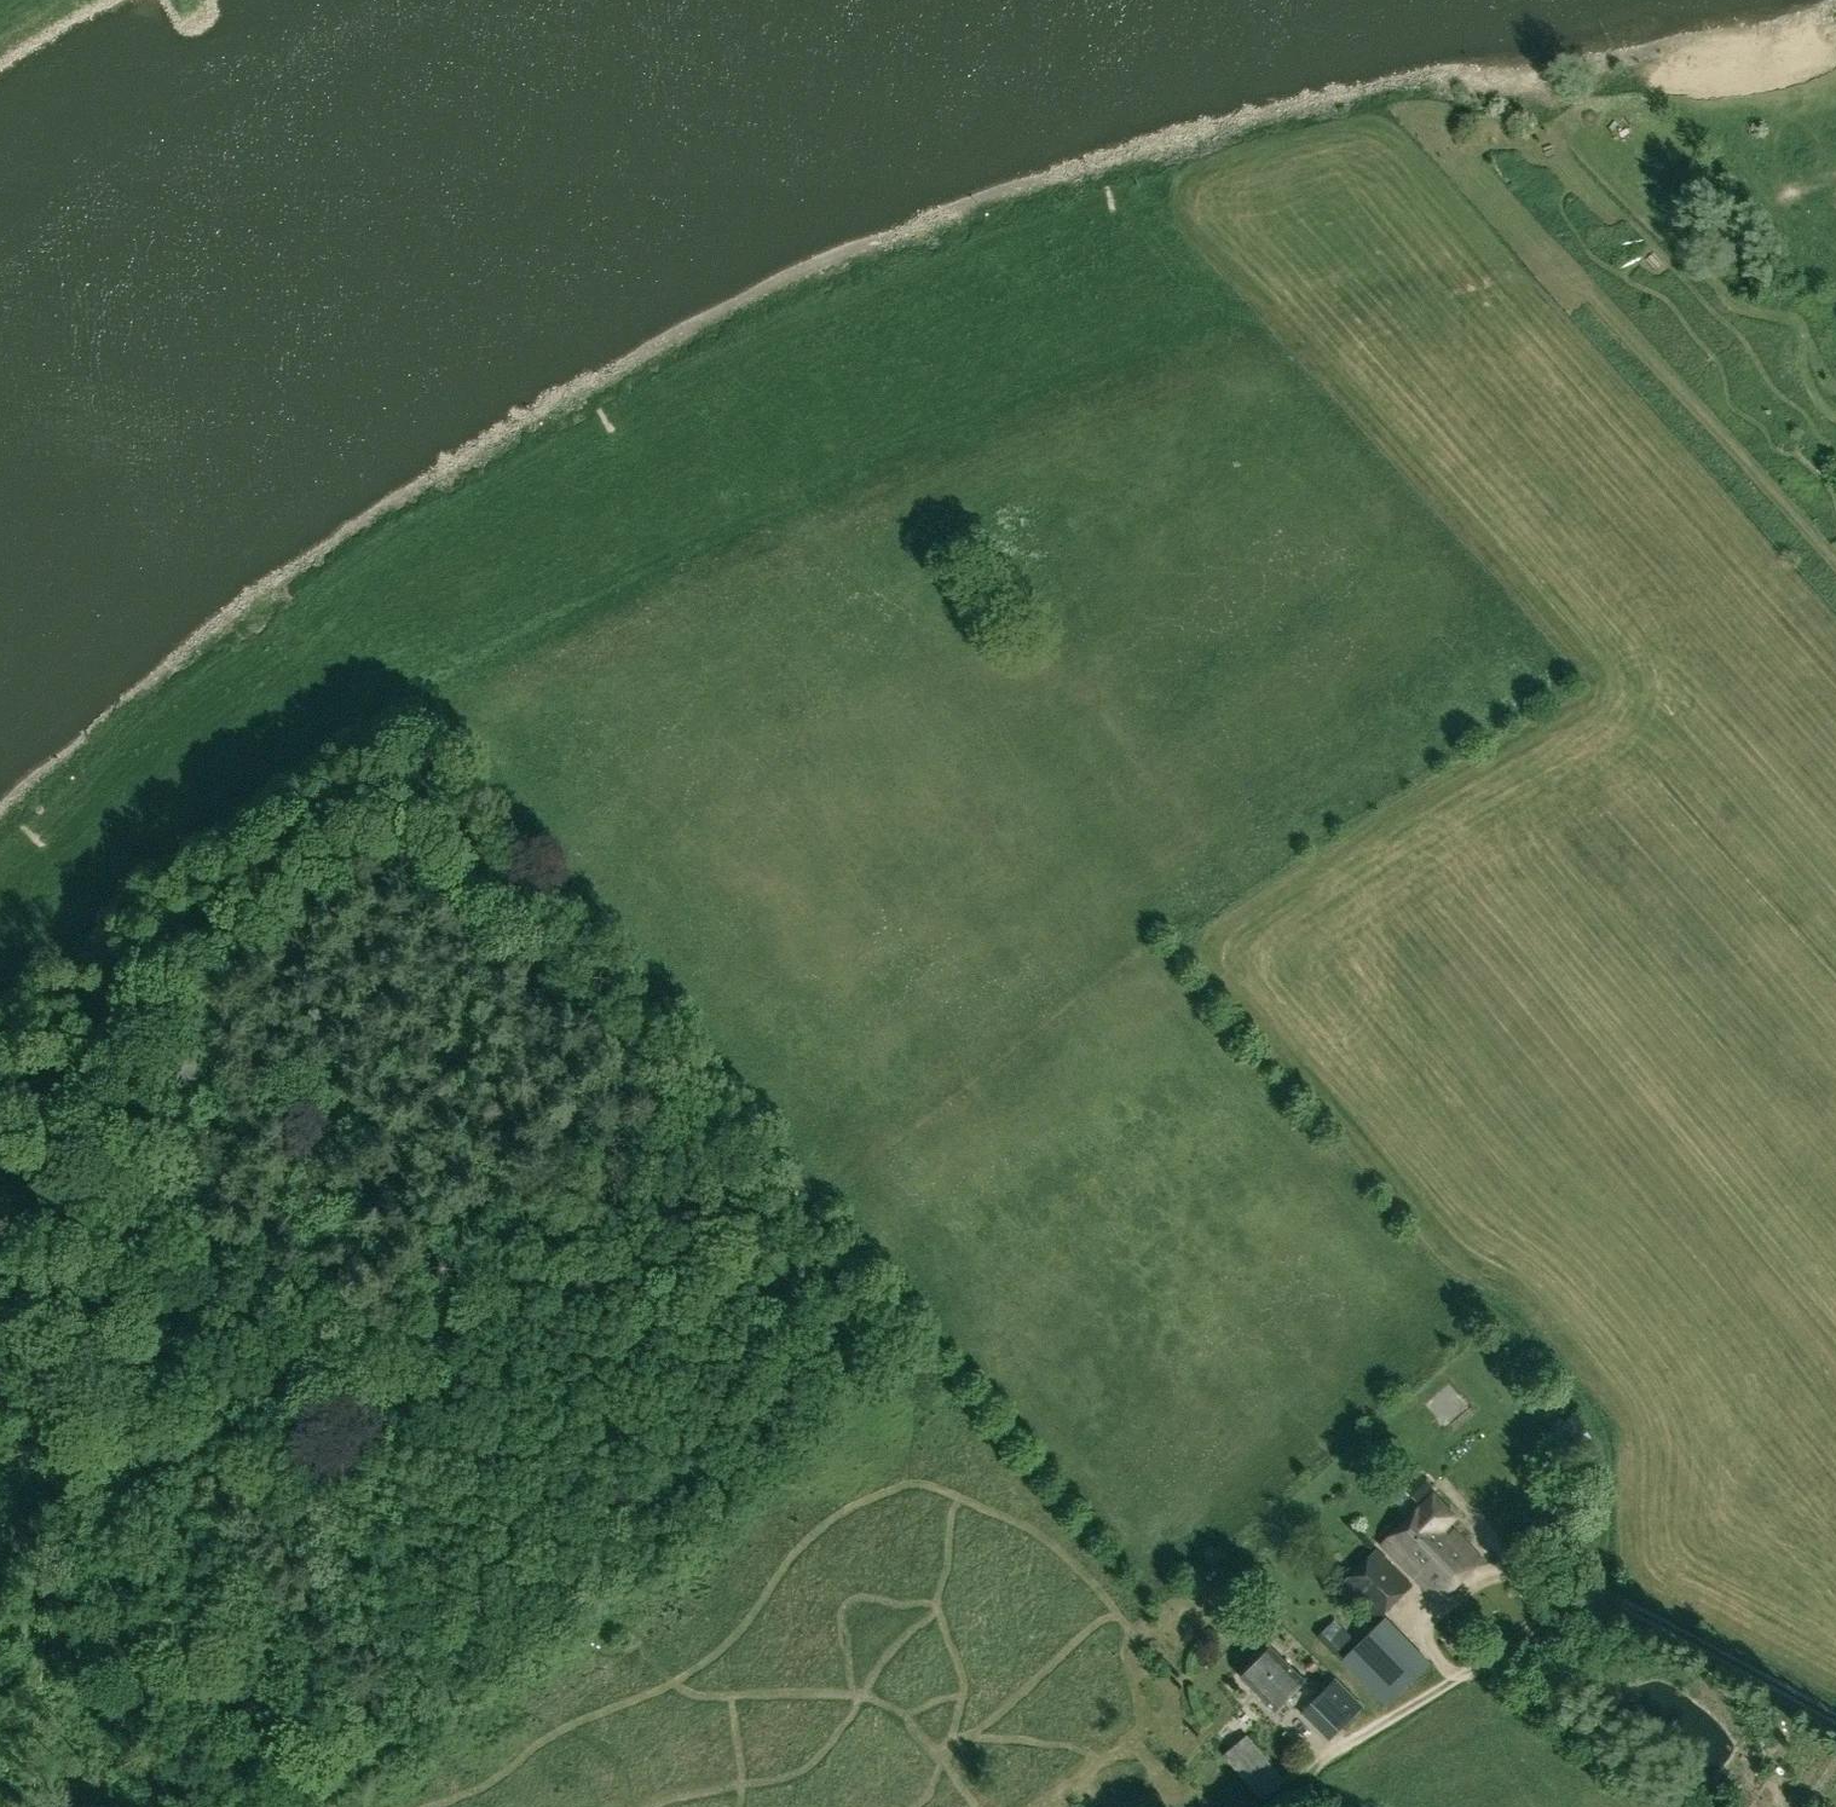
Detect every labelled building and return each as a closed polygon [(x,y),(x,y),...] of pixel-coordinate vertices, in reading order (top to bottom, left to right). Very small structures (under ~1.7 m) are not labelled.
[(1407,1487),(1421,1500),(1433,1487),(1419,1475),(1407,1487)] [(1385,1544),(1441,1600),(1484,1557),(1450,1523),(1458,1515),(1435,1493),(1385,1544)] [(1379,1618),(1414,1581),(1377,1547),(1343,1583),(1379,1618)] [(1388,1704),(1432,1661),(1387,1616),(1344,1660),(1388,1704)] [(1336,1655),(1353,1639),(1336,1619),(1317,1635),(1336,1655)] [(1456,1623),(1440,1629),(1446,1643),(1461,1637),(1456,1623)] [(1277,1710),(1306,1680),(1272,1646),(1242,1676),(1277,1710)] [(1362,1707),(1335,1680),(1315,1702),(1342,1728),(1362,1707)] [(1287,1780),(1248,1736),(1235,1748),(1264,1781),(1260,1784),(1270,1795),(1287,1780)]
